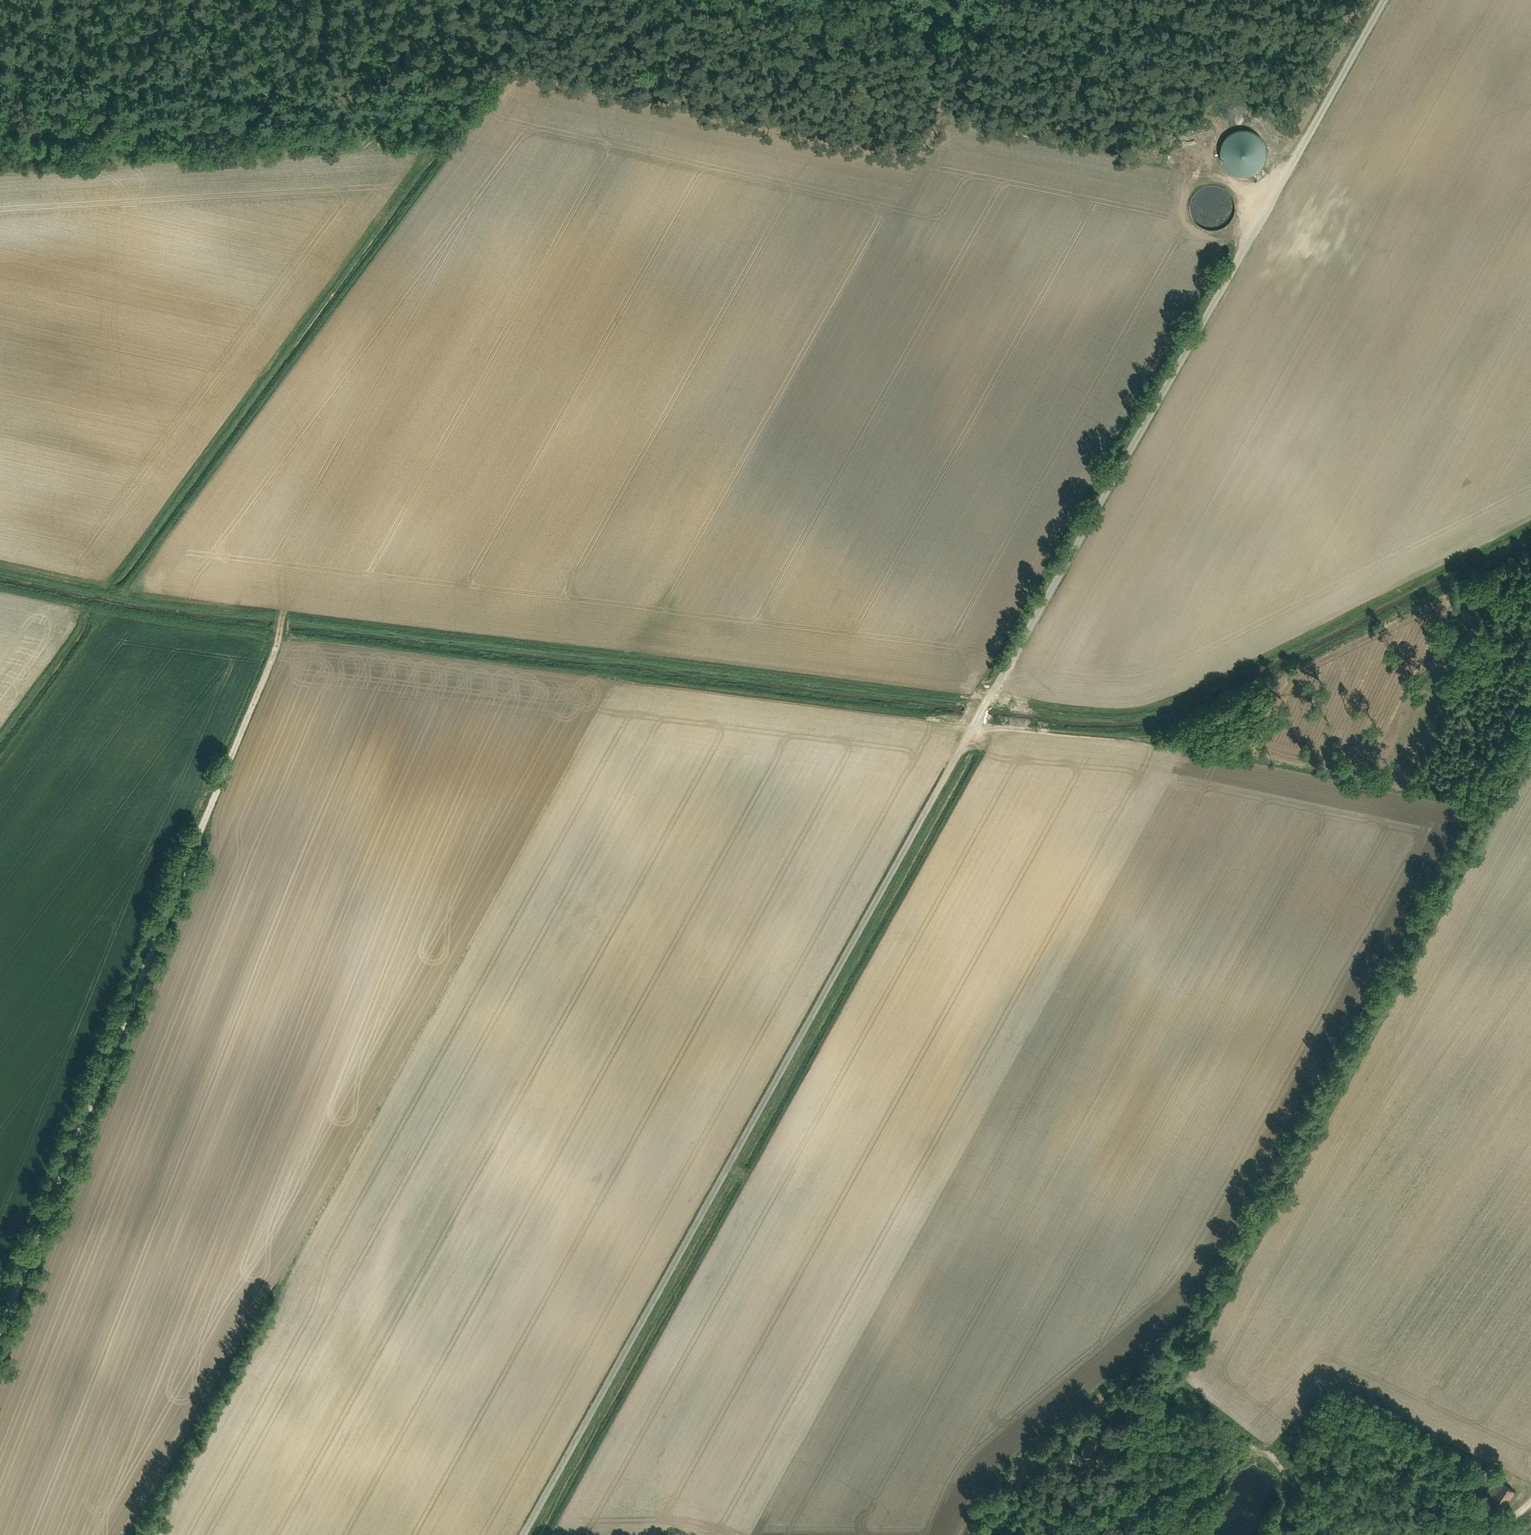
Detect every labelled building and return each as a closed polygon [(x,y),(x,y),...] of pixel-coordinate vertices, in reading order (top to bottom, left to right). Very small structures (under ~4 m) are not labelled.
[(1263,162),(1266,155),(1267,147),(1264,140),(1260,134),(1254,130),(1247,128),(1240,128),(1234,130),(1228,134),(1223,139),(1221,147),(1221,155),(1224,162),(1229,168),(1236,172),(1244,174),(1251,172),(1258,168),(1263,162)] [(1232,220),(1234,212),(1235,204),(1232,197),(1228,191),(1222,187),(1215,185),(1208,185),(1202,187),(1196,191),(1191,197),(1189,204),(1189,212),(1192,219),(1197,225),(1204,229),(1212,231),(1219,230),(1226,226),(1232,220)] [(1516,1491),(1495,1477),(1477,1504),(1498,1518),(1516,1491)]
